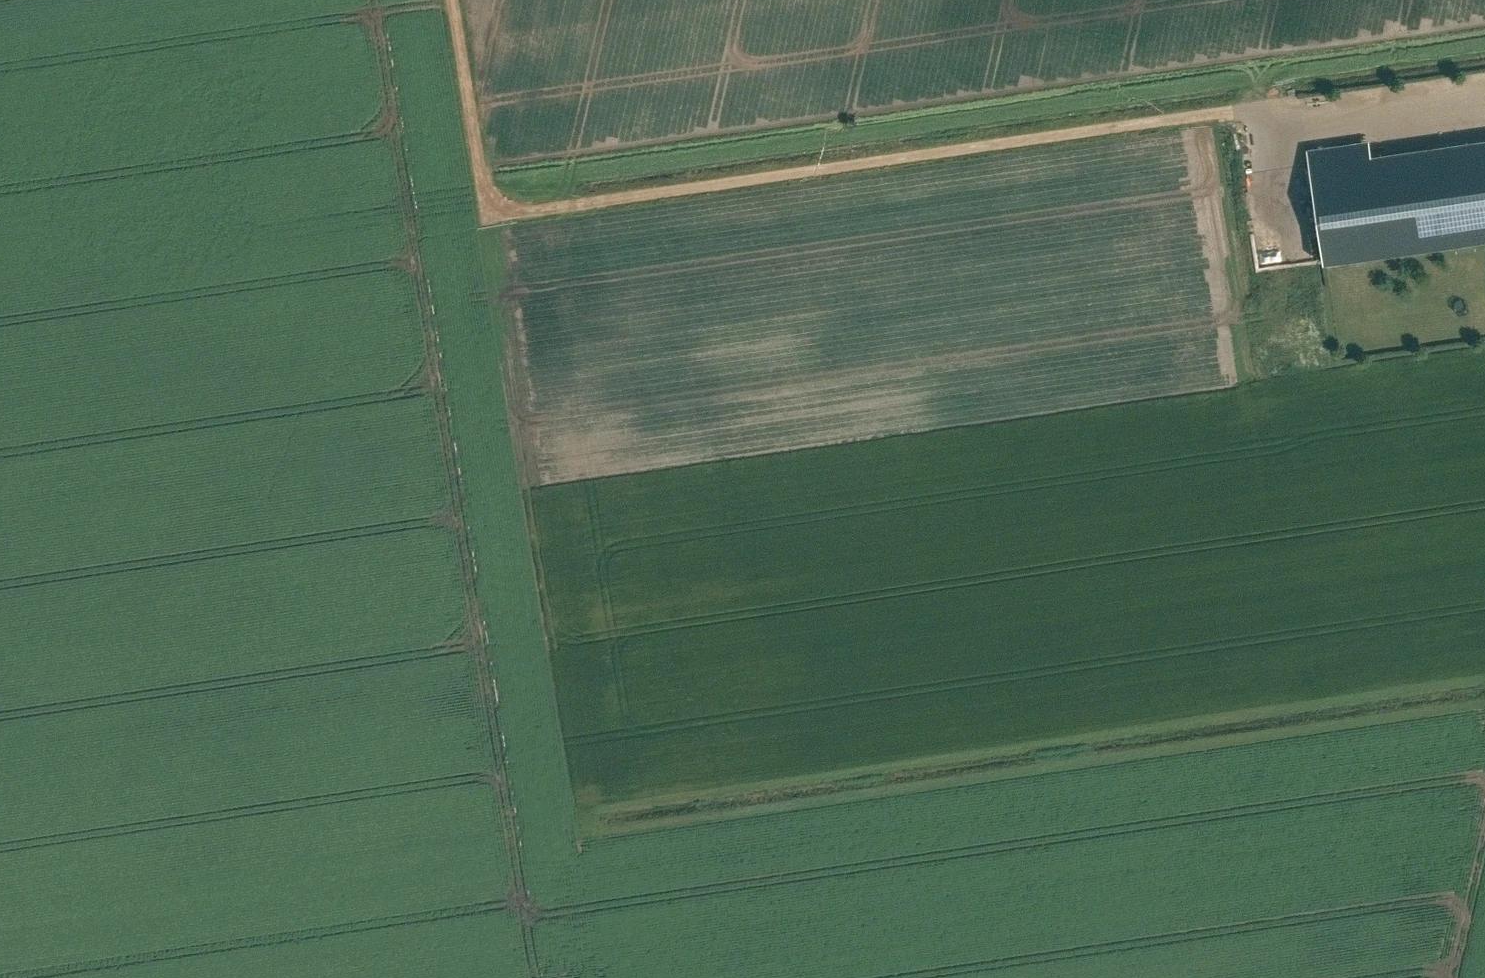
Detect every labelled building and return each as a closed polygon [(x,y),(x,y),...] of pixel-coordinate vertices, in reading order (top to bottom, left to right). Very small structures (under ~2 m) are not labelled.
[(1484,240),(1484,138),(1371,154),(1308,163),(1323,263),(1484,240)]
